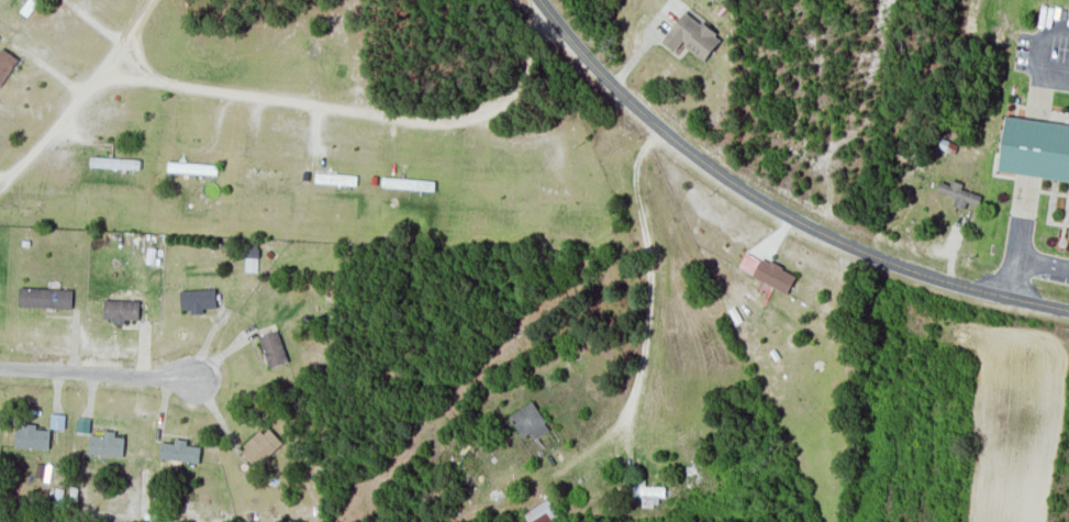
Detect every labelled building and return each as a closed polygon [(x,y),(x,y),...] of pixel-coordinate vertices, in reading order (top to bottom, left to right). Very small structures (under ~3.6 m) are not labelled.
[(662,39),(675,50),(681,42),(704,60),(722,38),(685,9),(662,39)] [(17,58),(1,47),(0,49),(0,84),(17,58)] [(1068,181),(1068,124),(1006,115),(998,171),(1068,181)] [(89,166),(132,168),(132,158),(90,157),(89,166)] [(936,190),(955,197),(953,204),(963,208),(966,200),(978,205),(981,195),(961,188),(962,183),(951,179),(949,184),(940,180),(936,190)] [(788,292),(796,274),(745,251),(737,269),(788,292)] [(71,307),(72,288),(19,287),(18,306),(71,307)] [(203,312),(203,307),(216,307),(216,288),(180,290),(181,309),(191,309),(192,313),(203,312)] [(138,319),(139,300),(104,299),(104,318),(113,318),(113,323),(124,323),(124,319),(138,319)] [(269,368),(288,361),(277,329),(258,336),(269,368)] [(535,438),(550,428),(532,400),(509,416),(523,436),(531,431),(535,438)] [(64,428),(64,414),(51,413),(50,427),(64,428)] [(89,432),(90,418),(77,417),(76,431),(89,432)] [(36,423),(16,423),(15,446),(49,448),(49,429),(36,429),(36,423)] [(254,465),(282,443),(268,426),(241,448),(254,465)] [(123,455),(124,436),(114,436),(114,430),(104,430),(104,434),(90,434),(89,453),(123,455)] [(162,439),(159,458),(198,463),(200,444),(162,439)] [(632,495),(641,495),(641,506),(656,506),(656,496),(664,496),(664,486),(644,486),(644,480),(632,480),(632,495)] [(547,497),(523,512),(529,521),(546,521),(559,514),(547,497)]
